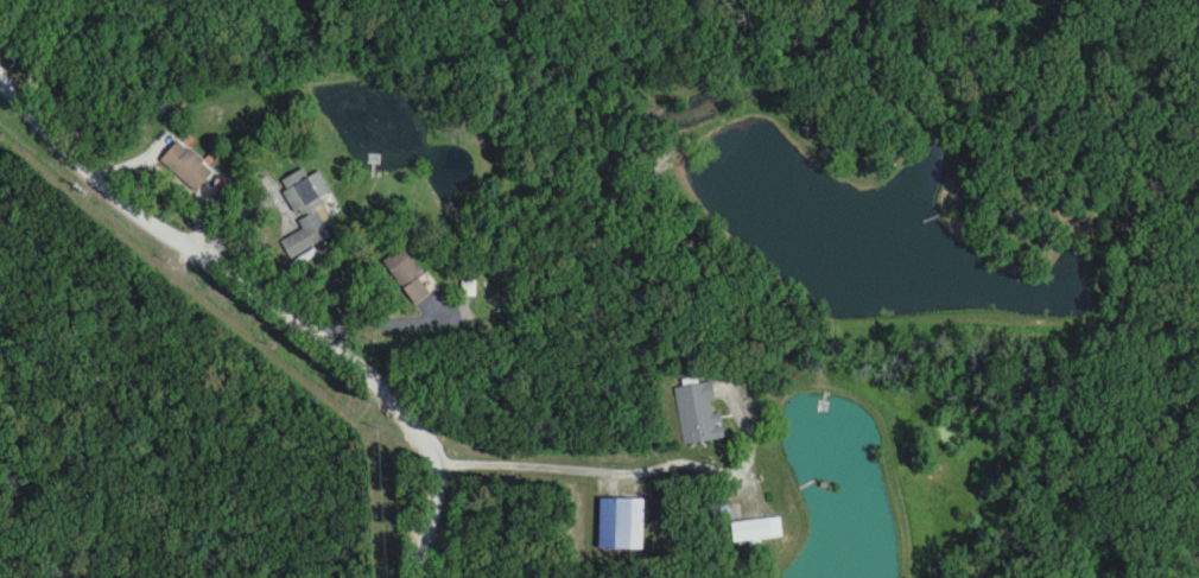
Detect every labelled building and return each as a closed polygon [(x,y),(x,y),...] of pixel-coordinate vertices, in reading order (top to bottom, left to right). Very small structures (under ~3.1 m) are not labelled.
[(195,193),(213,175),(178,140),(160,159),(195,193)] [(319,170),(307,177),(303,169),(279,182),(304,230),(282,241),(291,258),(332,237),(318,210),(335,201),(319,170)] [(383,264),(417,305),(435,290),(401,249),(383,264)] [(477,297),(477,279),(463,279),(463,297),(477,297)] [(724,440),(721,413),(716,414),(712,383),(676,387),(683,446),(724,440)] [(635,517),(623,517),(623,505),(608,505),(608,500),(600,500),(601,529),(635,528),(635,517)] [(732,540),(780,540),(780,521),(732,521),(732,540)]
